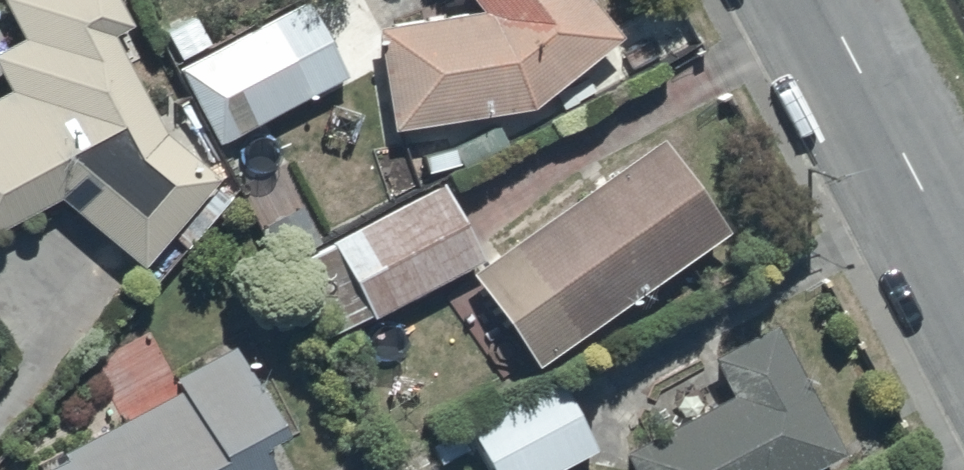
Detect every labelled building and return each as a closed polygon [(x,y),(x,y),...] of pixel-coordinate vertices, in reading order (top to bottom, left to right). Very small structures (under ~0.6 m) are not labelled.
[(109,0),(0,0),(0,6),(21,46),(0,57),(0,87),(7,100),(0,103),(0,235),(57,205),(135,276),(213,187),(162,142),(108,46),(128,34),(109,0)] [(479,22),(374,37),(388,140),(527,120),(616,47),(578,0),(461,0),(479,22)] [(176,74),(217,150),(340,84),(299,7),(176,74)] [(721,242),(656,150),(468,283),(532,375),(721,242)] [(478,267),(437,190),(286,272),(325,345),(367,322),(370,326),(478,267)] [(620,463),(624,469),(825,469),(838,463),(771,337),(710,369),(729,404),(620,463)] [(177,398),(60,459),(63,467),(57,469),(259,469),(255,462),(274,453),(231,359),(171,386),(177,398)] [(484,469),(568,469),(590,458),(552,385),(464,431),(484,469)]
